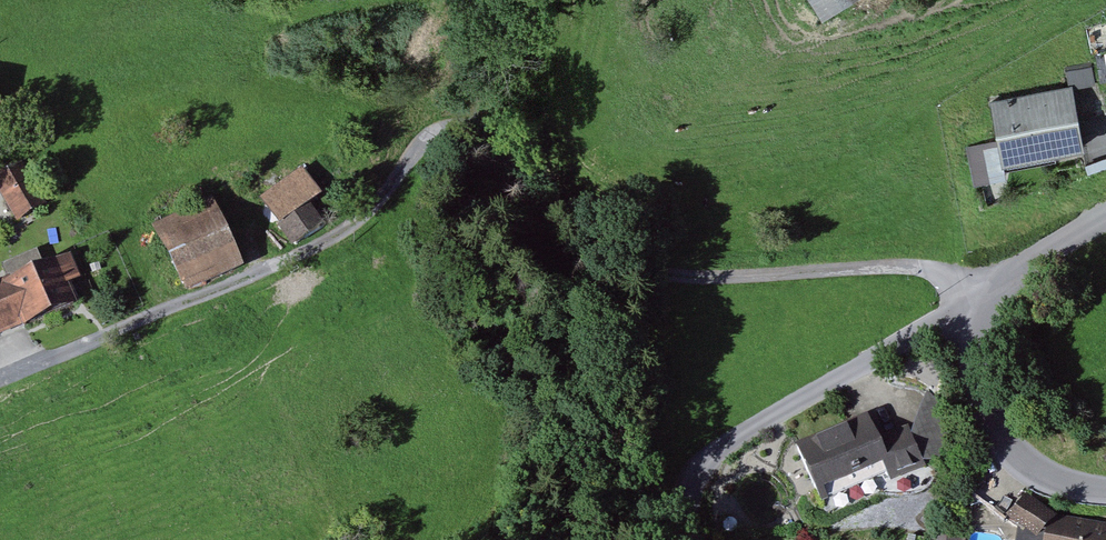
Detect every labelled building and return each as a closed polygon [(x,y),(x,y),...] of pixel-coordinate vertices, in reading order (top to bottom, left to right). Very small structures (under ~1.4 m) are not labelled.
[(850,24),(883,0),(832,0),(850,24)] [(1081,85),(998,101),(1011,170),(1094,154),(1081,85)] [(261,196),(295,244),(338,214),(305,166),(261,196)] [(4,189),(27,223),(55,205),(31,170),(4,189)] [(226,201),(162,229),(188,287),(252,259),(226,201)] [(0,296),(0,320),(9,340),(87,306),(69,266),(0,296)] [(869,414),(800,448),(826,500),(892,468),(896,476),(926,462),(908,427),(882,440),(869,414)] [(1034,538),(1051,517),(1021,494),(1004,514),(1034,538)] [(1051,517),(1048,539),(1105,539),(1105,523),(1051,517)]
